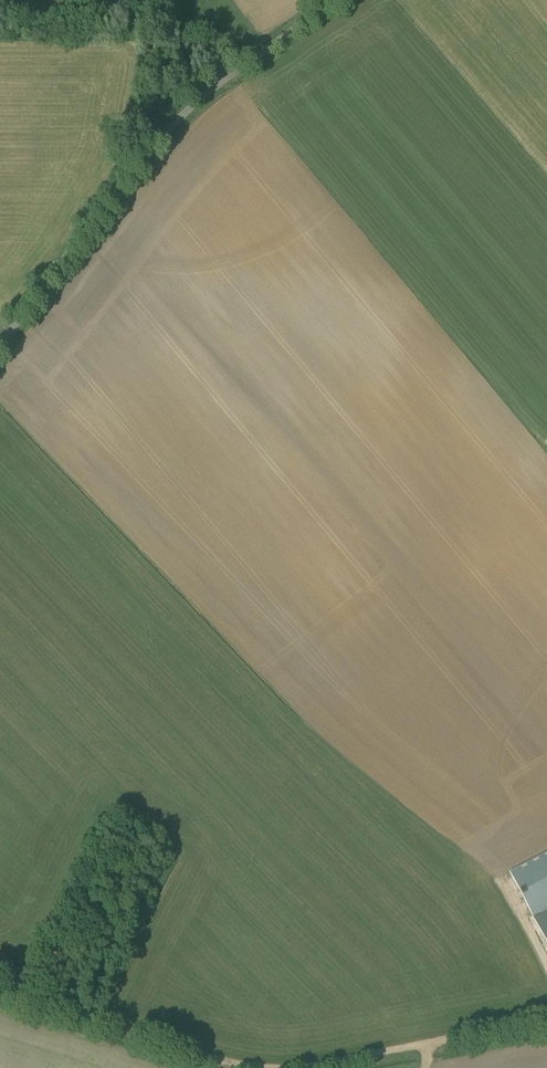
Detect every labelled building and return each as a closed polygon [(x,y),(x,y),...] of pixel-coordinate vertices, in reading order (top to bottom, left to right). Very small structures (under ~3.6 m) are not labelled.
[(510,870),(546,940),(546,851),(510,870)]
